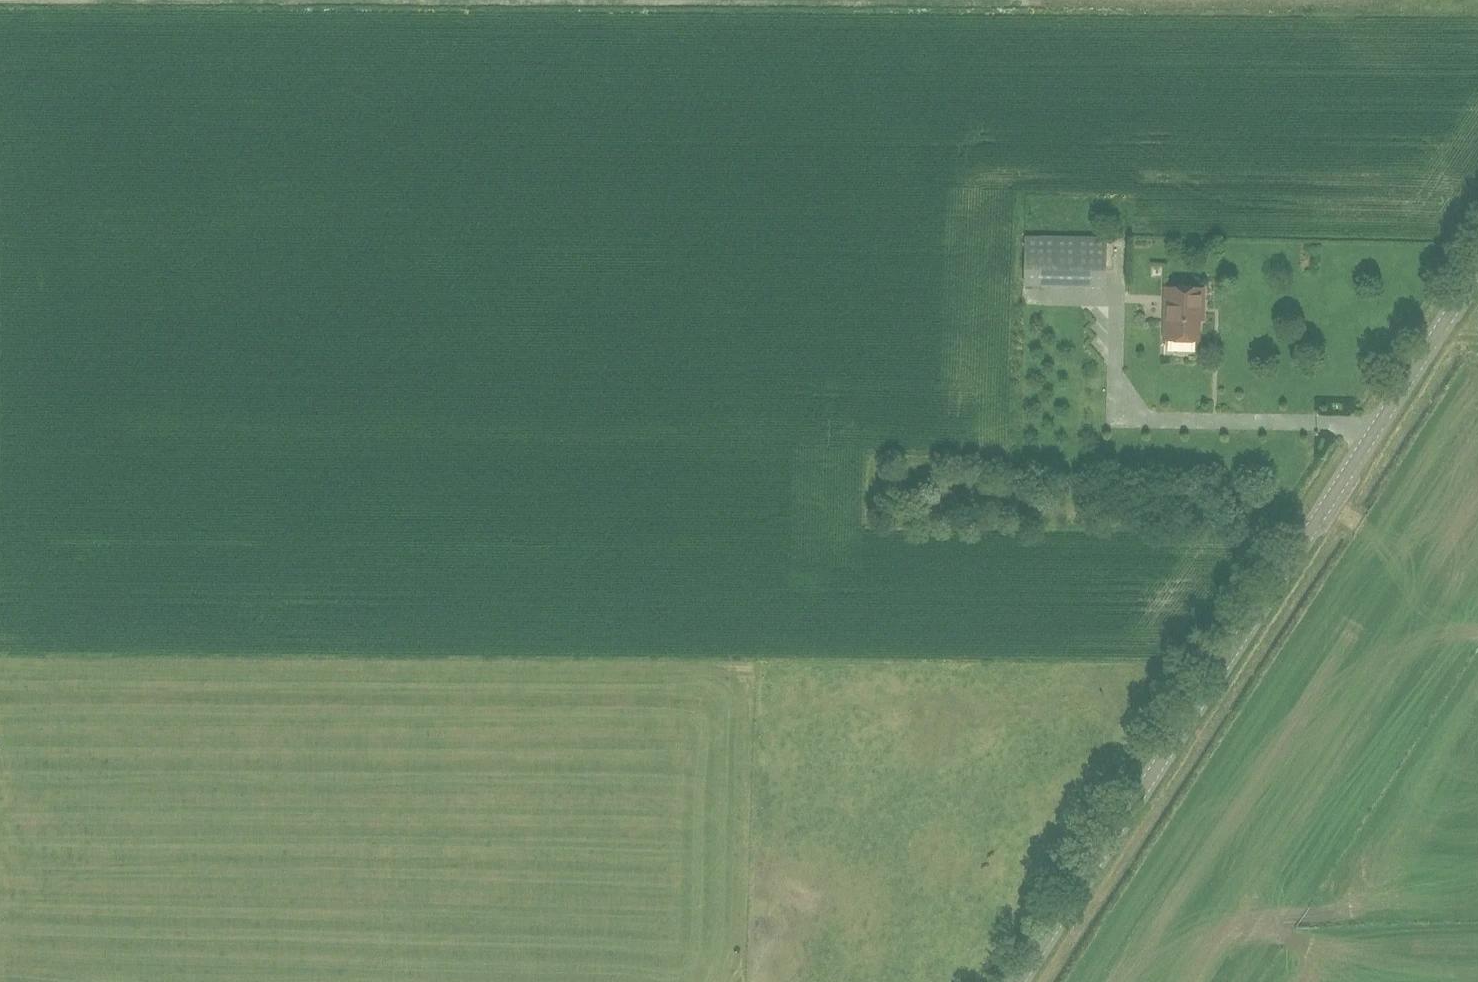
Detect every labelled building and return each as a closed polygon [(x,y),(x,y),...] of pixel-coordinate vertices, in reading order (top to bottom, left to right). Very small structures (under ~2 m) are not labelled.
[(1025,287),(1106,288),(1107,239),(1026,238),(1025,287)] [(1165,341),(1199,342),(1199,321),(1203,321),(1204,290),(1166,289),(1165,341)]
